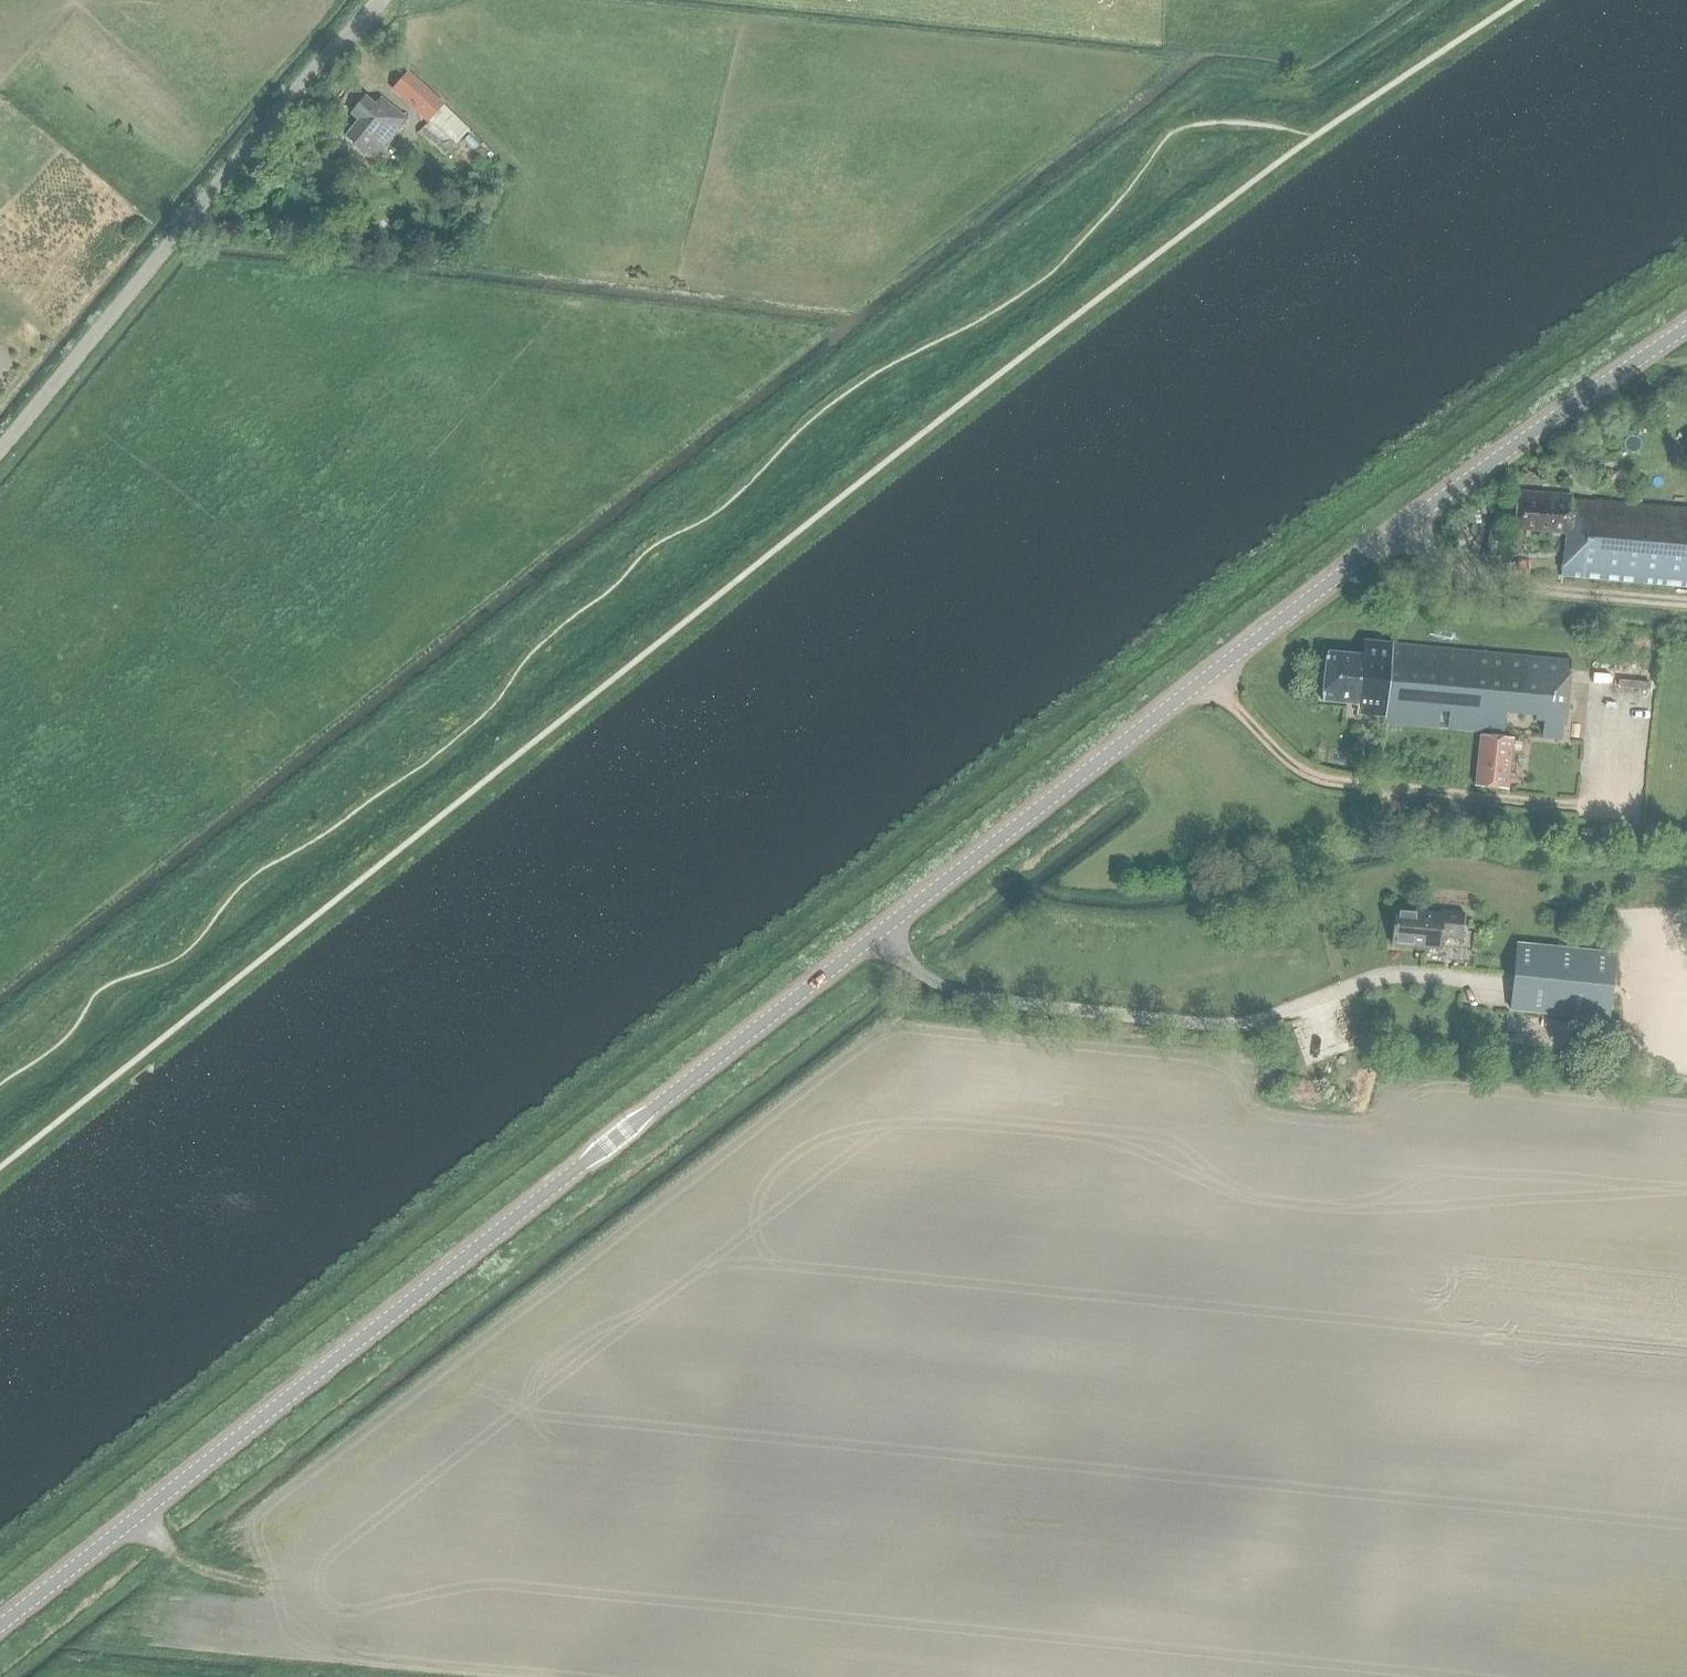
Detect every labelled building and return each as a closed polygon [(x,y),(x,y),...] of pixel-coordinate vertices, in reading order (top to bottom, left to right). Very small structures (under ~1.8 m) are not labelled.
[(444,104),(408,71),(391,90),(427,123),(429,121),(455,145),(469,129),(443,105),(444,104)] [(407,120),(405,119),(380,98),(375,104),(365,96),(351,114),(358,120),(344,137),(362,152),(366,148),(375,155),(373,159),(374,160),(407,120)] [(1633,448),(1628,433),(1622,435),(1626,450),(1633,448)] [(1514,530),(1565,534),(1560,575),(1686,587),(1686,510),(1595,501),(1595,502),(1570,500),(1570,496),(1517,491),(1514,530)] [(1509,734),(1562,739),(1571,661),(1363,641),(1362,656),(1326,653),(1321,701),(1357,705),(1356,714),(1383,717),(1383,723),(1479,731),(1509,734)] [(1505,788),(1509,737),(1479,735),(1474,785),(1505,788)] [(1439,937),(1460,939),(1462,914),(1441,911),(1440,914),(1394,908),(1391,943),(1438,950),(1439,937)] [(1613,954),(1517,944),(1510,1010),(1607,1020),(1613,954)]
